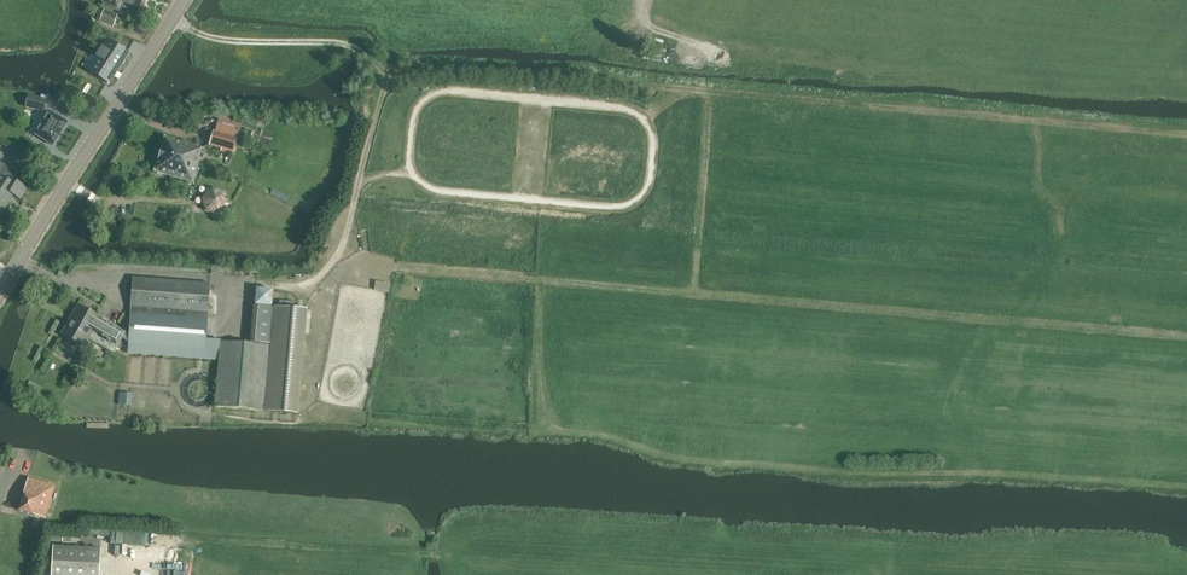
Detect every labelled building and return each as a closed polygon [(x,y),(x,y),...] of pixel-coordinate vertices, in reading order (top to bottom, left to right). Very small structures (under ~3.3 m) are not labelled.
[(102,1),(118,9),(122,0),(103,0),(102,1)] [(114,26),(118,15),(105,10),(100,21),(114,26)] [(109,40),(89,72),(107,84),(113,75),(116,70),(128,52),(109,40)] [(43,112),(46,100),(28,96),(25,107),(43,112)] [(35,135),(53,146),(67,123),(50,112),(35,135)] [(210,145),(221,148),(221,152),(232,155),(238,138),(236,137),(238,130),(218,124),(215,133),(214,132),(210,145)] [(164,137),(159,154),(198,165),(200,159),(198,158),(201,148),(165,137),(164,137)] [(193,183),(198,165),(159,154),(154,171),(155,172),(193,183)] [(5,206),(3,205),(10,192),(20,198),(26,189),(18,184),(22,177),(0,164),(0,214),(5,206)] [(223,191),(210,187),(199,196),(202,210),(215,214),(226,204),(223,191)] [(84,347),(89,339),(114,353),(123,338),(129,341),(128,348),(128,353),(219,360),(214,408),(264,412),(298,414),(300,378),(304,358),(305,344),(308,312),(273,308),(253,306),(249,342),(269,344),(269,346),(221,341),(221,340),(206,339),(210,284),(133,278),(129,335),(109,323),(79,306),(74,314),(76,315),(64,336),(84,347)] [(377,280),(376,287),(390,291),(392,284),(377,280)] [(255,305),(271,307),(272,291),(257,290),(255,305)] [(130,394),(117,393),(116,404),(129,406),(130,394)] [(28,478),(19,511),(46,519),(55,486),(28,478)] [(151,530),(113,528),(112,543),(150,544),(151,530)] [(51,574),(100,574),(101,549),(53,546),(51,574)]
